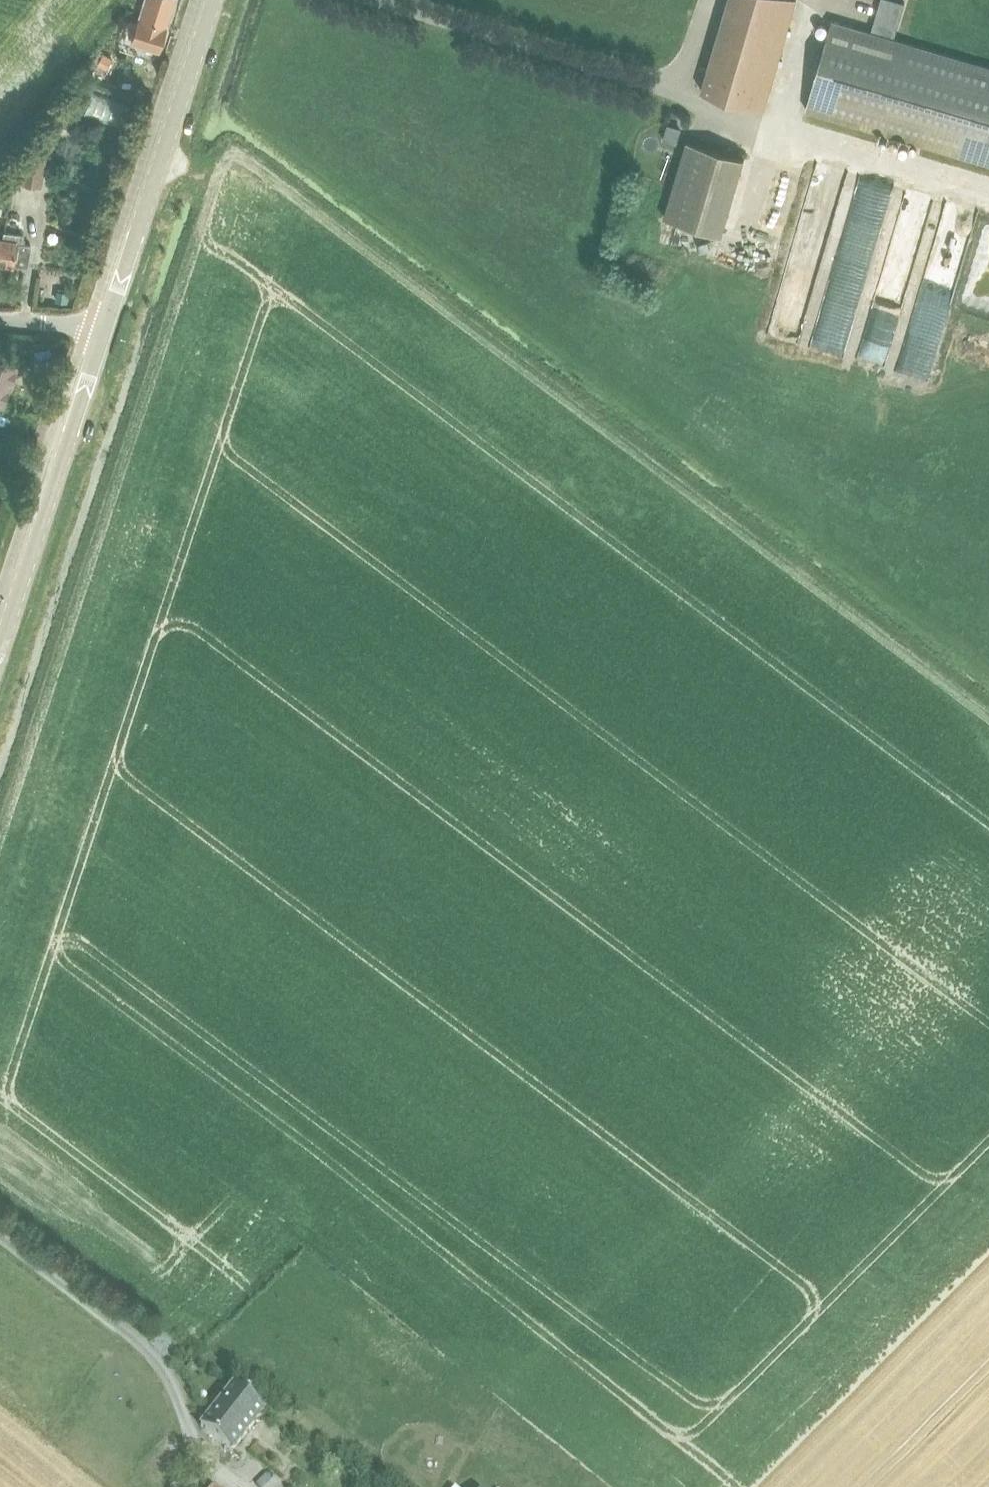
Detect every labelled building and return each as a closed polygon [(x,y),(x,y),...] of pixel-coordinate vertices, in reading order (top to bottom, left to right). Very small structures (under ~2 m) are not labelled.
[(129,40),(159,50),(166,27),(164,26),(173,0),(144,0),(138,17),(136,17),(129,40)] [(701,90),(764,109),(796,0),(728,0),(701,90)] [(808,108),(988,162),(988,65),(832,21),(808,108)] [(103,54),(96,66),(105,71),(112,59),(103,54)] [(102,71),(99,80),(105,82),(108,73),(102,71)] [(667,124),(662,139),(675,143),(680,128),(667,124)] [(687,141),(664,219),(722,236),(745,158),(687,141)] [(41,185),(46,153),(25,150),(19,182),(41,185)] [(31,244),(21,243),(22,234),(4,232),(3,240),(0,240),(0,261),(27,266),(31,244)] [(58,288),(56,301),(68,303),(70,290),(58,288)] [(16,362),(0,356),(0,400),(3,401),(16,362)] [(264,1411),(233,1386),(200,1427),(232,1452),(264,1411)]
